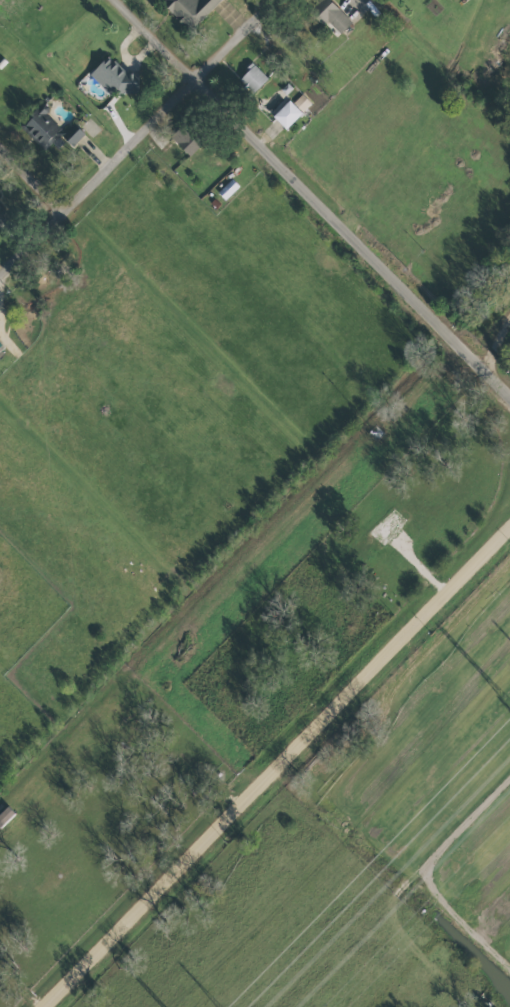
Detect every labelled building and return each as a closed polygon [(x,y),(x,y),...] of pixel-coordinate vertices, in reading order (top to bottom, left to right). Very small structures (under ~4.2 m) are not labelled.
[(158,1),(190,31),(219,0),(159,0),(158,1)] [(351,23),(329,0),(319,0),(308,11),(320,23),(324,19),(339,34),(351,23)] [(134,82),(108,56),(89,74),(108,94),(114,88),(121,96),(134,82)] [(252,94),(267,79),(253,64),(237,78),(252,94)] [(311,103),(301,94),(293,103),(302,113),(311,103)] [(272,116),(285,130),(301,114),(288,101),(272,116)] [(84,134),(73,124),(66,131),(40,106),(20,126),(46,151),(52,145),(63,155),(84,134)] [(169,138),(189,156),(201,143),(181,125),(169,138)] [(217,192),(224,201),(239,187),(231,179),(217,192)] [(10,216),(0,207),(0,227),(10,216)]
